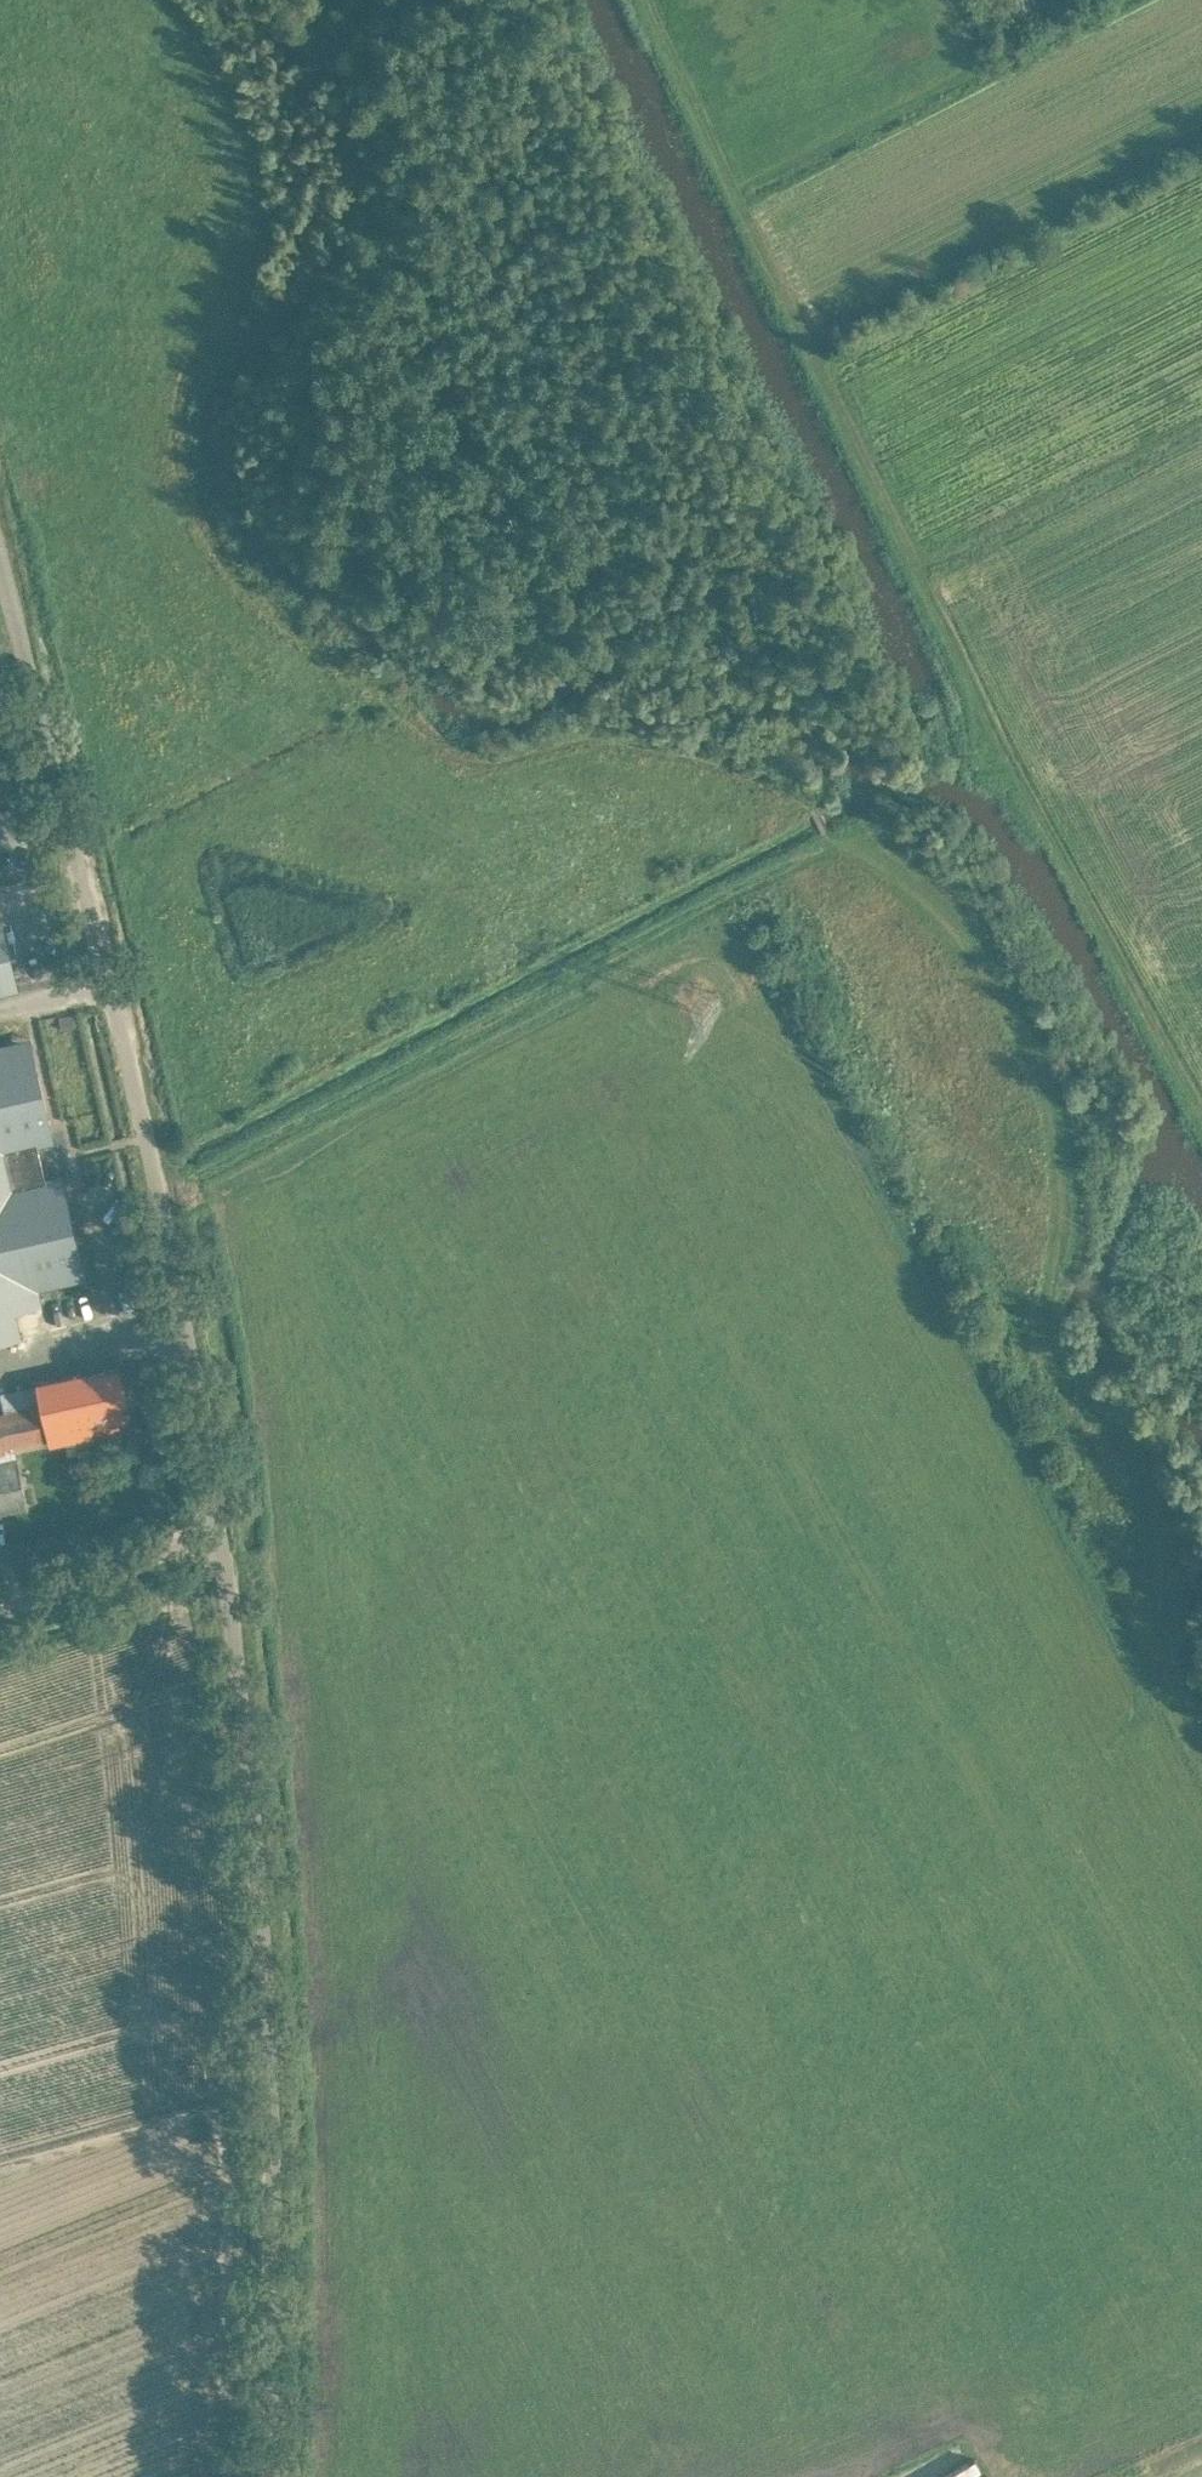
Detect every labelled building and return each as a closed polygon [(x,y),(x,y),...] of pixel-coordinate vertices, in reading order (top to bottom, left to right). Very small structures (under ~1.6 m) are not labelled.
[(3,917),(0,917),(0,994),(20,990),(3,917)] [(22,1335),(16,1311),(43,1304),(40,1289),(87,1279),(62,1172),(45,1176),(38,1146),(55,1142),(31,1035),(0,1042),(0,1340),(22,1335)] [(48,1437),(50,1444),(110,1431),(133,1426),(129,1408),(131,1408),(130,1404),(128,1404),(120,1366),(86,1374),(85,1371),(62,1376),(37,1381),(41,1403),(0,1412),(0,1447),(48,1437)] [(16,1459),(0,1463),(0,1514),(27,1508),(16,1459)]
